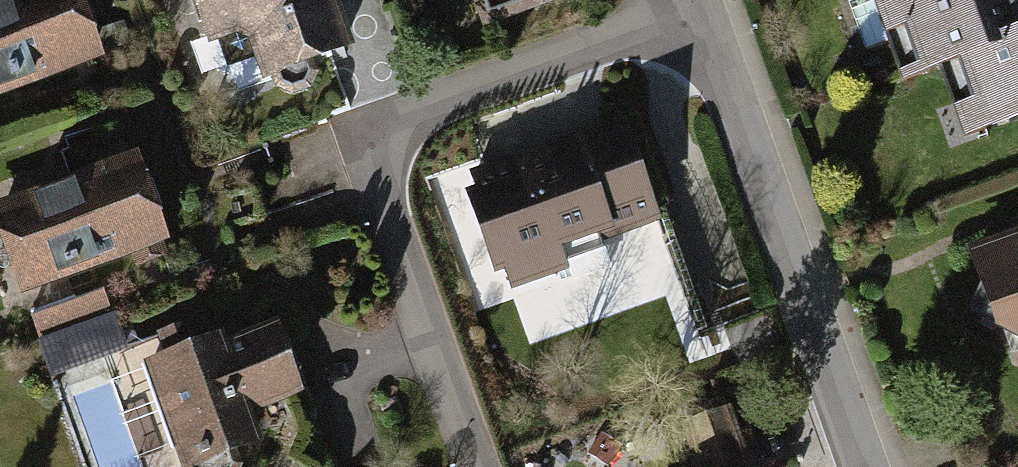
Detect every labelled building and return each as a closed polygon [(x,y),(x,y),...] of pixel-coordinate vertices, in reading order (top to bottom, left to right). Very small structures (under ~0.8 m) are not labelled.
[(0,5),(0,96),(101,63),(81,0),(16,0),(0,5)] [(194,41),(239,33),(252,82),(339,63),(326,0),(181,0),(194,41)] [(457,10),(489,0),(454,0),(457,10)] [(890,13),(912,84),(948,73),(1017,52),(1017,0),(934,0),(890,13)] [(948,73),(976,152),(1017,139),(1017,52),(948,73)] [(636,130),(463,183),(496,288),(669,235),(636,130)] [(0,197),(0,287),(2,295),(159,249),(133,158),(0,197)] [(965,250),(983,340),(1017,355),(1017,235),(965,250)] [(53,374),(132,346),(110,283),(31,310),(53,374)] [(126,354),(169,466),(243,466),(226,421),(294,396),(269,330),(216,350),(206,324),(126,354)] [(721,412),(677,426),(690,466),(738,466),(721,412)]
